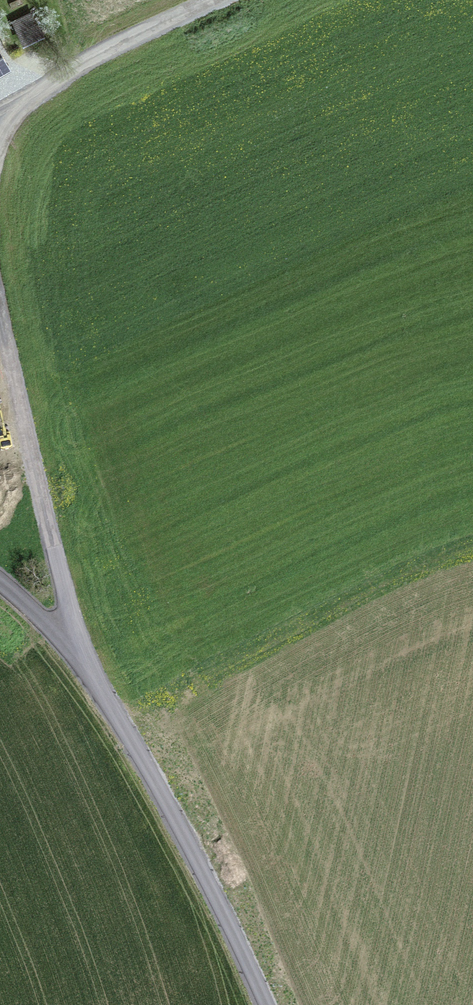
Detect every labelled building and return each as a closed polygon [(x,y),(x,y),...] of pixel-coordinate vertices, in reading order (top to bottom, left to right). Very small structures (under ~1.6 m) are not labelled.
[(34,19),(16,27),(23,41),(41,32),(34,19)]
